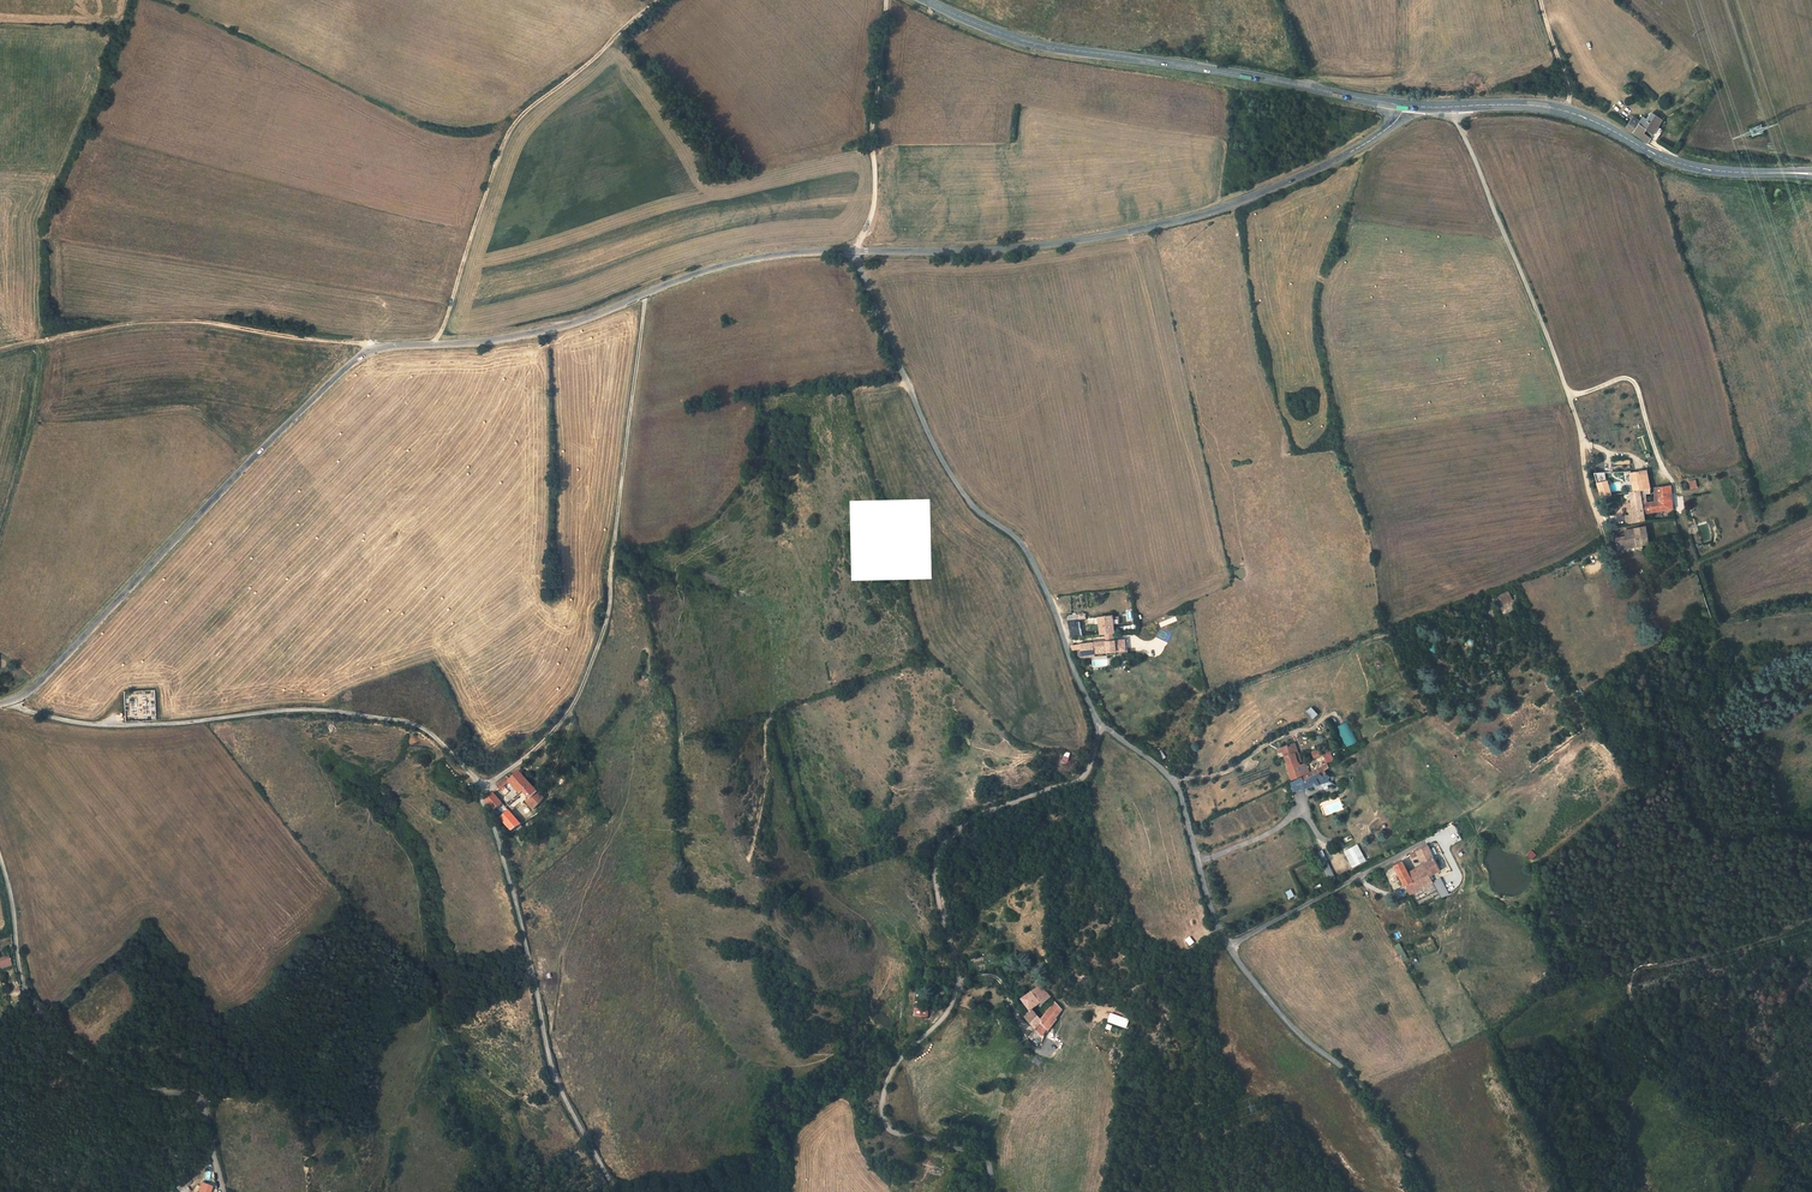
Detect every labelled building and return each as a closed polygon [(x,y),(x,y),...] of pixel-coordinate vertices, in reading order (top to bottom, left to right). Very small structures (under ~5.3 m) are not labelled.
[(1637,133),(1643,128),(1655,138),(1666,122),(1658,116),(1652,123),(1648,119),(1646,121),(1640,117),(1630,128),(1637,133)] [(1639,438),(1643,451),(1649,449),(1645,436),(1639,438)] [(1637,497),(1655,493),(1650,476),(1633,473),(1637,497)] [(1606,506),(1612,504),(1617,503),(1607,479),(1599,481),(1606,506)] [(1689,480),(1690,489),(1697,488),(1696,479),(1689,480)] [(1660,491),(1655,493),(1632,499),(1636,513),(1627,515),(1631,529),(1632,531),(1648,526),(1646,520),(1654,518),(1679,511),(1674,488),(1660,491)] [(1615,516),(1612,504),(1606,506),(1610,518),(1615,516)] [(1621,557),(1653,548),(1648,532),(1639,535),(1641,543),(1619,549),(1621,557)] [(1503,605),(1513,600),(1508,590),(1498,595),(1503,605)] [(1068,630),(1072,646),(1081,645),(1078,628),(1086,627),(1086,623),(1067,625),(1068,630)] [(1113,624),(1099,626),(1102,642),(1106,642),(1114,640),(1113,624)] [(1114,640),(1106,642),(1107,650),(1116,649),(1114,640)] [(1107,650),(1093,653),(1074,655),(1073,661),(1082,660),(1083,665),(1107,662),(1107,665),(1116,665),(1116,662),(1126,661),(1126,647),(1116,649),(1107,650)] [(1305,711),(1313,719),(1318,714),(1311,707),(1305,711)] [(1346,747),(1356,742),(1347,721),(1336,726),(1346,747)] [(1310,751),(1313,759),(1322,756),(1320,748),(1310,751)] [(1068,762),(1070,752),(1064,751),(1062,761),(1068,762)] [(1293,760),(1291,751),(1278,754),(1289,787),(1304,780),(1301,772),(1300,771),(1294,773),(1293,770),(1291,761),(1293,760)] [(1326,763),(1333,761),(1331,751),(1323,753),(1326,763)] [(532,807),(543,798),(520,769),(510,775),(507,773),(496,781),(499,786),(509,780),(518,791),(522,789),(527,796),(525,799),(532,807)] [(1311,793),(1325,789),(1315,782),(1299,790),(1301,796),(1311,793)] [(499,791),(503,796),(509,792),(505,786),(499,791)] [(511,826),(520,820),(500,797),(493,789),(485,796),(496,808),(511,826)] [(1332,795),(1325,789),(1311,793),(1312,800),(1319,798),(1332,795)] [(1343,850),(1351,868),(1366,861),(1358,844),(1343,850)] [(1334,877),(1324,850),(1317,853),(1327,880),(1334,877)] [(1415,865),(1427,859),(1424,853),(1412,859),(1415,865)] [(1432,857),(1427,859),(1415,865),(1419,873),(1404,881),(1397,869),(1389,873),(1401,893),(1424,882),(1425,884),(1437,878),(1432,869),(1437,867),(1432,857)] [(1440,898),(1448,895),(1442,878),(1433,881),(1440,898)] [(1288,898),(1294,896),(1291,889),(1285,892),(1288,898)] [(1189,936),(1184,940),(1190,946),(1195,942),(1189,936)] [(1402,962),(1408,959),(1399,943),(1393,946),(1402,962)] [(0,957),(0,968),(10,967),(8,955),(0,957)] [(1050,1002),(1039,990),(1022,1002),(1030,1014),(1032,1012),(1042,1005),(1044,1007),(1050,1002)] [(915,994),(907,994),(906,1014),(915,1014),(915,994)] [(1040,1023),(1032,1012),(1030,1014),(1024,1018),(1035,1031),(1026,1039),(1036,1049),(1046,1033),(1062,1014),(1055,1006),(1040,1023)] [(924,1010),(917,1010),(917,1018),(931,1020),(931,1012),(927,1014),(924,1010)] [(1106,1022),(1126,1029),(1129,1020),(1110,1013),(1106,1022)] [(185,1182),(176,1187),(179,1191),(190,1191),(185,1182)] [(210,1187),(199,1182),(195,1191),(208,1191),(210,1187)]
